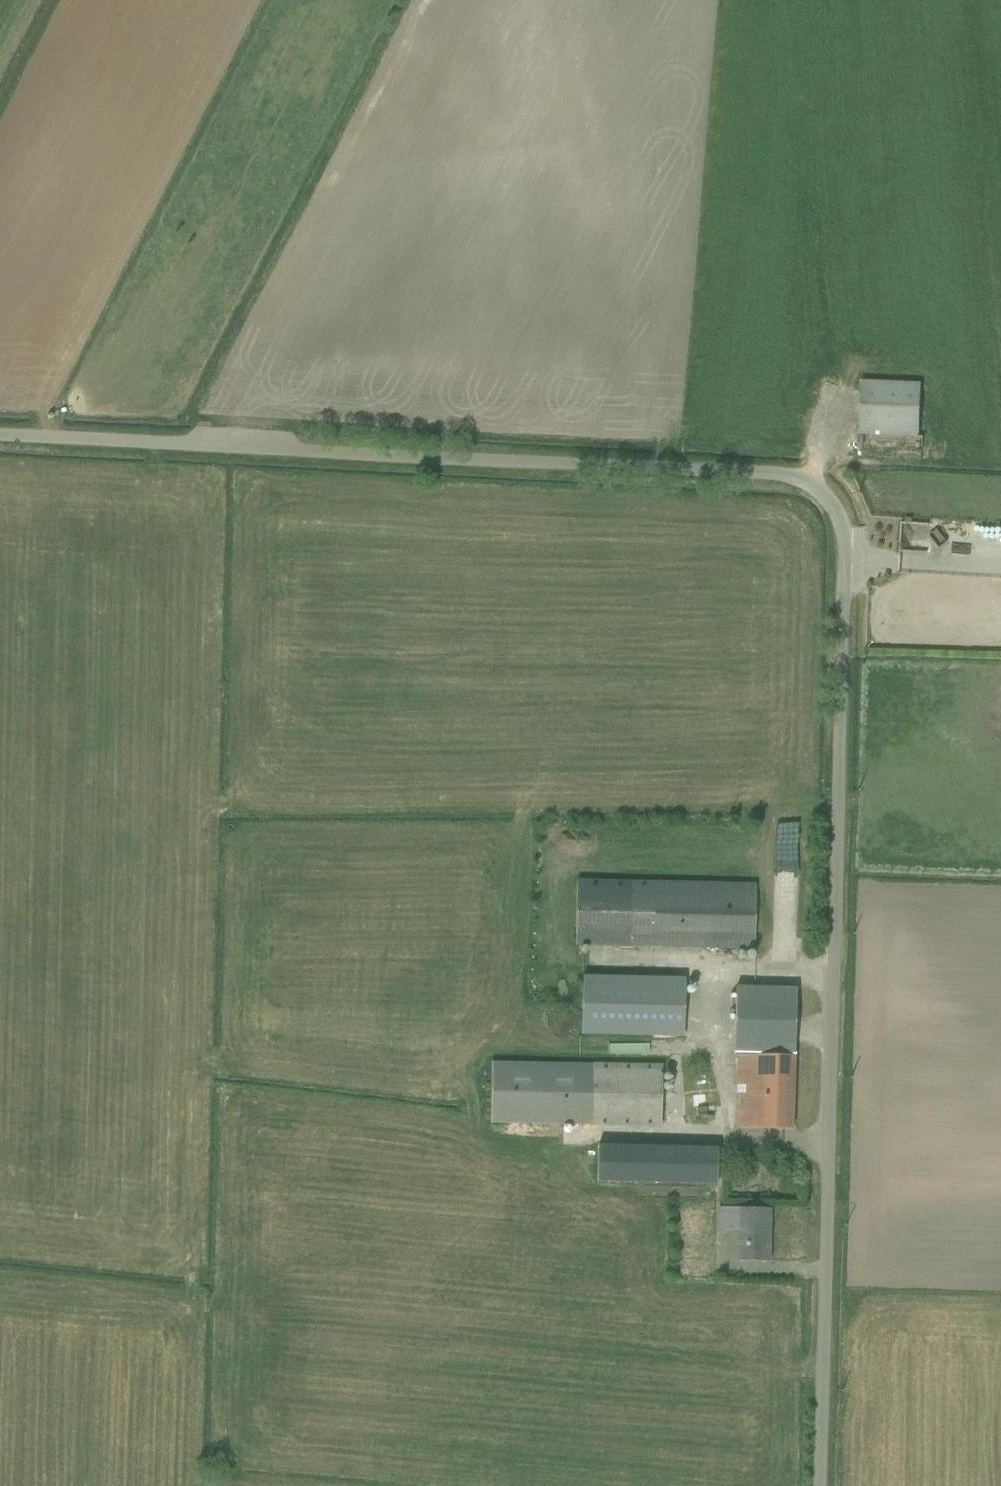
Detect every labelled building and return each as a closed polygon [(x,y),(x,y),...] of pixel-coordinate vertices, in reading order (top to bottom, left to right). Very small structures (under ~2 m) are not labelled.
[(867,442),(929,444),(930,385),(868,384),(867,442)] [(909,554),(931,555),(932,528),(910,527),(909,554)] [(802,815),(779,815),(777,941),(800,941),(802,815)] [(755,882),(579,880),(579,945),(755,947),(755,882)] [(683,978),(582,977),(582,1035),(683,1035),(683,978)] [(797,987),(737,986),(736,1125),(796,1125),(797,987)] [(659,1063),(491,1062),(491,1125),(659,1126),(659,1063)] [(717,1145),(646,1145),(645,1171),(717,1172),(717,1145)] [(769,1260),(769,1209),(719,1209),(719,1234),(736,1234),(736,1260),(769,1260)]
